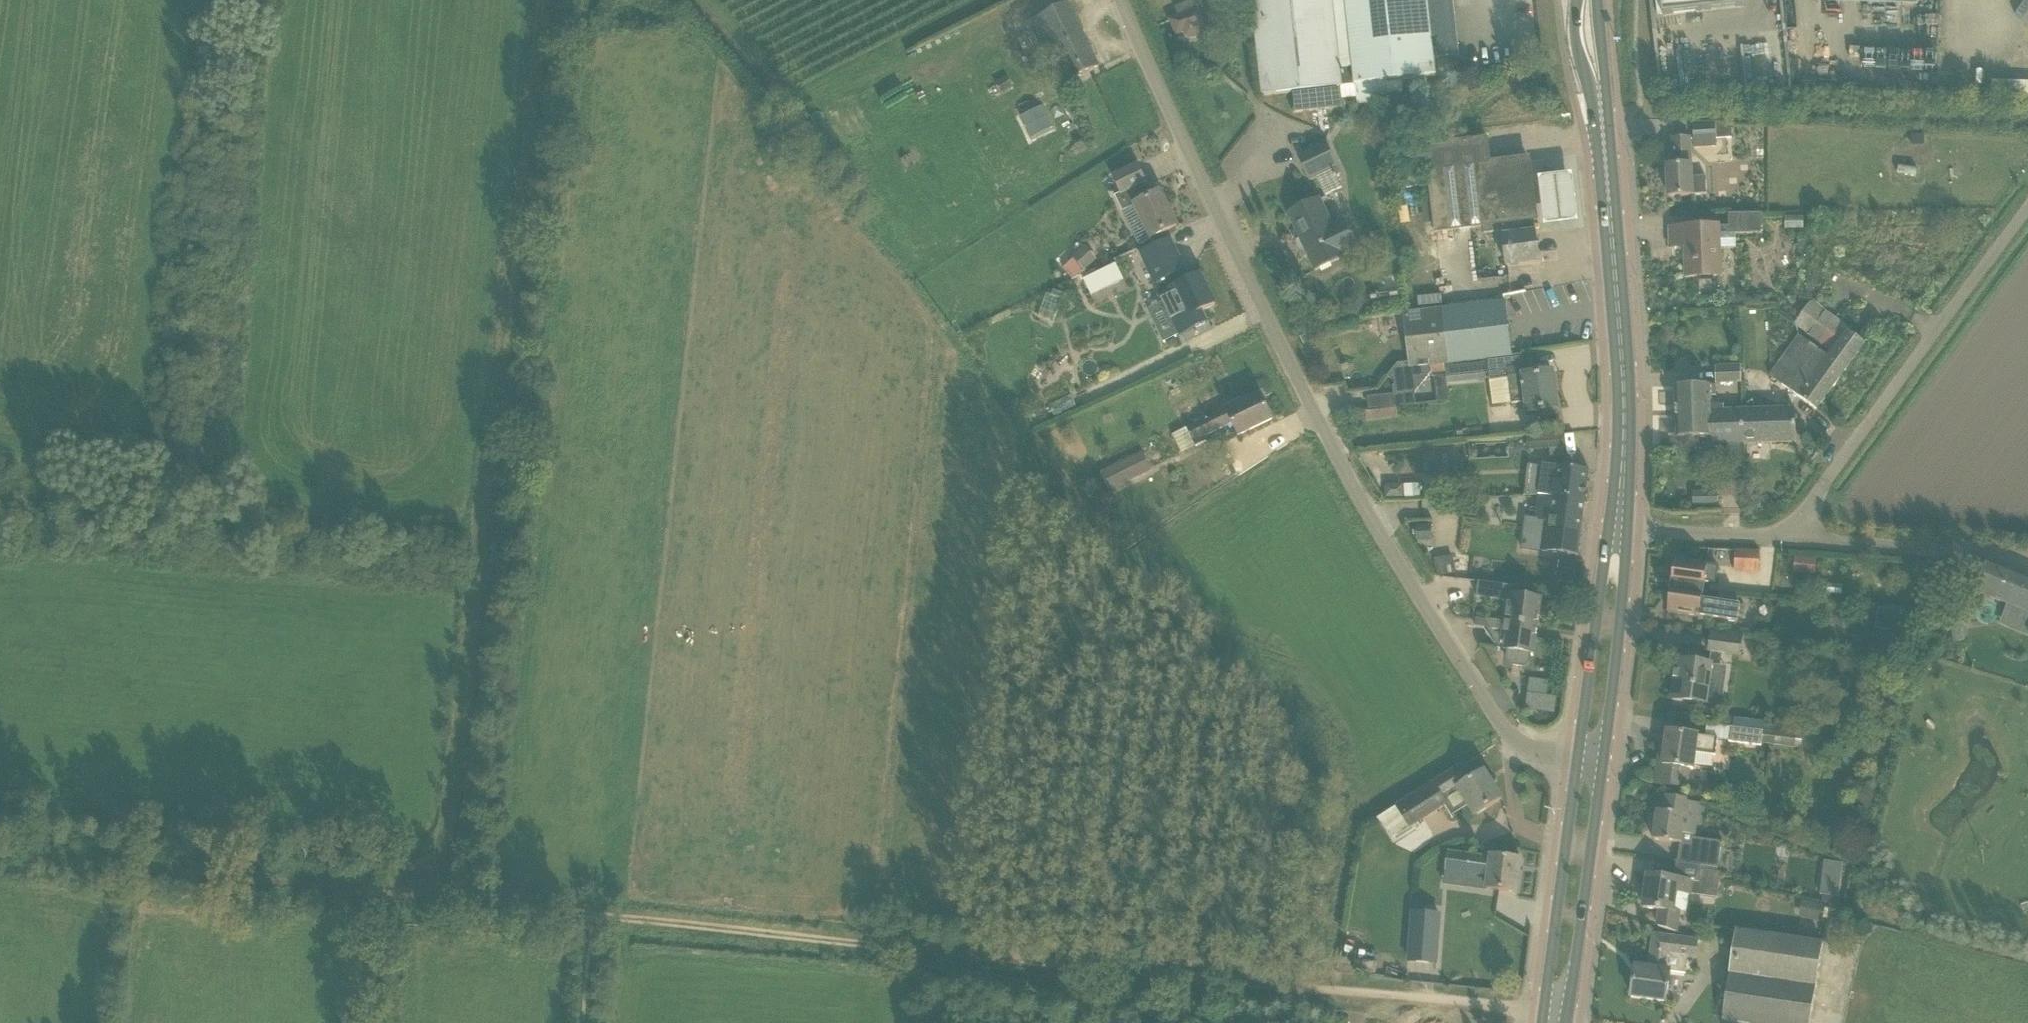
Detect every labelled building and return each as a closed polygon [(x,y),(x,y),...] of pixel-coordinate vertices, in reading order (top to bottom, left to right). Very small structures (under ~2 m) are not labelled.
[(1168,19),(1176,37),(1184,33),(1186,37),(1190,39),(1196,39),(1199,37),(1202,32),(1201,28),(1209,25),(1202,9),(1206,7),(1203,0),(1192,0),(1174,7),(1178,14),(1168,19)] [(1388,82),(1437,76),(1434,56),(1456,54),(1450,0),(1252,0),(1263,95),(1293,92),(1341,87),(1355,85),(1388,82)] [(1743,0),(1662,0),(1663,15),(1743,6),(1743,0)] [(1100,67),(1069,2),(1029,21),(1060,86),(1100,67)] [(997,83),(1002,92),(1012,86),(1007,77),(997,83)] [(1389,95),(1388,82),(1355,85),(1356,97),(1357,105),(1390,101),(1389,95)] [(1296,113),(1331,109),(1343,107),(1342,99),(1341,87),(1293,92),(1296,113)] [(1693,126),(1694,140),(1733,138),(1732,124),(1717,125),(1693,126)] [(1707,176),(1693,176),(1691,137),(1673,138),(1674,165),(1668,166),(1669,197),(1693,196),(1707,195),(1707,176)] [(1503,236),(1536,232),(1534,220),(1536,220),(1529,159),(1491,163),(1488,138),(1425,146),(1426,152),(1419,152),(1421,176),(1430,175),(1430,179),(1419,180),(1421,204),(1433,203),(1436,233),(1484,226),(1485,233),(1503,231),(1504,236),(1503,236)] [(1327,142),(1317,146),(1298,155),(1305,168),(1310,181),(1317,178),(1339,168),(1327,142)] [(1152,239),(1178,226),(1161,192),(1151,197),(1144,182),(1146,182),(1138,165),(1114,177),(1122,193),(1116,196),(1123,211),(1136,204),(1152,239)] [(1578,174),(1542,178),(1548,226),(1583,222),(1578,174)] [(1320,198),(1288,214),(1301,240),(1302,239),(1307,248),(1305,249),(1307,252),(1315,271),(1348,256),(1347,256),(1358,251),(1343,219),(1332,224),(1320,198)] [(1719,226),(1670,228),(1671,247),(1686,247),(1687,277),(1721,276),(1720,248),(1736,249),(1737,234),(1762,233),(1762,213),(1729,214),(1729,227),(1719,227),(1719,226)] [(1507,266),(1540,262),(1536,232),(1503,236),(1507,266)] [(1204,311),(1216,305),(1201,274),(1189,280),(1186,282),(1181,271),(1184,270),(1187,269),(1172,238),(1140,253),(1155,284),(1158,283),(1167,278),(1172,288),(1163,293),(1158,295),(1178,336),(1209,321),(1204,311)] [(1085,271),(1098,260),(1097,259),(1086,246),(1081,250),(1073,256),(1074,258),(1063,268),(1073,279),(1086,273),(1085,271)] [(1450,363),(1487,359),(1487,358),(1512,356),(1512,355),(1505,301),(1443,308),(1450,363)] [(1865,346),(1830,320),(1809,304),(1794,326),(1802,332),(1830,352),(1828,356),(1800,335),(1771,376),(1782,384),(1817,410),(1865,346)] [(1394,394),(1395,405),(1395,407),(1417,405),(1416,392),(1433,371),(1432,365),(1450,363),(1443,308),(1404,313),(1410,361),(1398,363),(1388,377),(1399,386),(1394,394)] [(1314,347),(1317,340),(1314,332),(1301,338),(1307,351),(1314,347)] [(1522,354),(1512,355),(1512,356),(1487,358),(1487,359),(1493,406),(1526,402),(1528,412),(1540,411),(1541,416),(1558,414),(1557,409),(1558,409),(1553,372),(1525,375),(1522,353),(1521,353),(1522,354)] [(1717,365),(1717,369),(1716,383),(1742,383),(1741,365),(1717,365)] [(1710,406),(1711,406),(1711,396),(1717,396),(1716,386),(1676,386),(1676,388),(1677,409),(1710,408),(1710,406)] [(1240,435),(1273,419),(1261,395),(1242,404),(1241,402),(1187,428),(1196,447),(1208,441),(1206,436),(1233,422),(1240,435)] [(1724,406),(1711,406),(1710,406),(1710,408),(1677,409),(1678,437),(1677,437),(1677,438),(1711,437),(1711,444),(1742,443),(1741,411),(1724,411),(1724,406)] [(1796,441),(1795,409),(1741,411),(1742,443),(1796,441)] [(1550,449),(1564,448),(1565,448),(1564,435),(1527,438),(1528,450),(1550,449)] [(1143,450),(1101,471),(1111,491),(1153,470),(1143,450)] [(1540,494),(1540,495),(1585,500),(1589,470),(1558,466),(1558,467),(1544,465),(1542,480),(1557,482),(1555,496),(1540,494)] [(1386,500),(1405,498),(1404,484),(1404,483),(1385,485),(1386,500)] [(1578,556),(1585,500),(1540,495),(1537,520),(1551,522),(1550,535),(1543,535),(1541,551),(1578,556)] [(1418,525),(1418,540),(1430,540),(1430,525),(1418,525)] [(1759,572),(1760,551),(1736,550),(1735,570),(1759,572)] [(1456,555),(1437,557),(1438,572),(1457,570),(1456,555)] [(1798,555),(1796,569),(1818,573),(1820,558),(1798,555)] [(1707,569),(1708,565),(1676,560),(1672,586),(1704,590),(1705,581),(1716,583),(1719,566),(1717,566),(1717,570),(1707,569)] [(1989,562),(1977,592),(2008,604),(2000,625),(2027,636),(2027,578),(1989,562)] [(1507,600),(1504,622),(1538,626),(1541,599),(1517,596),(1519,587),(1479,581),(1477,597),(1507,600)] [(1672,586),(1670,604),(1668,612),(1738,622),(1741,606),(1703,600),(1704,590),(1672,586)] [(1840,611),(1843,622),(1852,618),(1849,608),(1840,611)] [(1534,653),(1538,626),(1504,622),(1486,619),(1493,629),(1503,630),(1502,637),(1508,638),(1506,650),(1509,650),(1508,660),(1511,664),(1525,666),(1530,663),(1531,653),(1534,653)] [(1960,628),(1951,630),(1954,643),(1963,641),(1960,628)] [(1740,654),(1742,635),(1712,631),(1710,650),(1740,654)] [(1712,664),(1677,660),(1672,699),(1707,704),(1712,664)] [(1529,708),(1558,709),(1558,694),(1550,694),(1550,678),(1530,677),(1529,708)] [(1764,724),(1765,724),(1765,721),(1750,719),(1749,728),(1763,730),(1764,724)] [(1764,732),(1731,728),(1729,742),(1762,746),(1762,744),(1764,732)] [(1774,746),(1794,748),(1795,732),(1776,729),(1774,746)] [(1661,748),(1657,783),(1687,787),(1689,768),(1694,769),(1696,753),(1715,755),(1718,739),(1698,736),(1698,735),(1668,731),(1666,749),(1661,748)] [(1797,733),(1795,747),(1818,750),(1819,736),(1797,733)] [(1474,778),(1464,763),(1449,772),(1449,773),(1397,807),(1410,829),(1449,805),(1444,797),(1458,788),(1476,815),(1502,799),(1484,772),(1474,778)] [(1697,833),(1699,817),(1701,804),(1688,803),(1689,800),(1667,797),(1665,812),(1658,811),(1654,839),(1680,843),(1678,862),(1703,866),(1718,868),(1722,842),(1696,839),(1696,833),(1697,833)] [(1487,889),(1517,893),(1522,859),(1492,856),(1492,858),(1448,852),(1446,871),(1489,877),(1487,889)] [(1814,892),(1842,895),(1846,861),(1818,858),(1814,892)] [(1676,879),(1649,875),(1644,908),(1661,910),(1658,926),(1679,929),(1682,912),(1674,911),(1677,892),(1702,896),(1703,888),(1719,890),(1721,873),(1702,870),(1703,866),(1678,862),(1676,879)] [(1842,898),(1839,897),(1823,895),(1822,903),(1830,904),(1830,909),(1840,910),(1842,898)] [(1826,906),(1803,900),(1799,916),(1822,922),(1826,906)] [(1441,915),(1414,913),(1411,961),(1437,963),(1441,915)] [(1824,944),(1736,930),(1723,1020),(1745,1022),(1811,1022),(1824,944)] [(1686,974),(1688,957),(1695,958),(1698,941),(1654,935),(1649,968),(1636,967),(1632,997),(1666,1001),(1670,972),(1686,974)]
